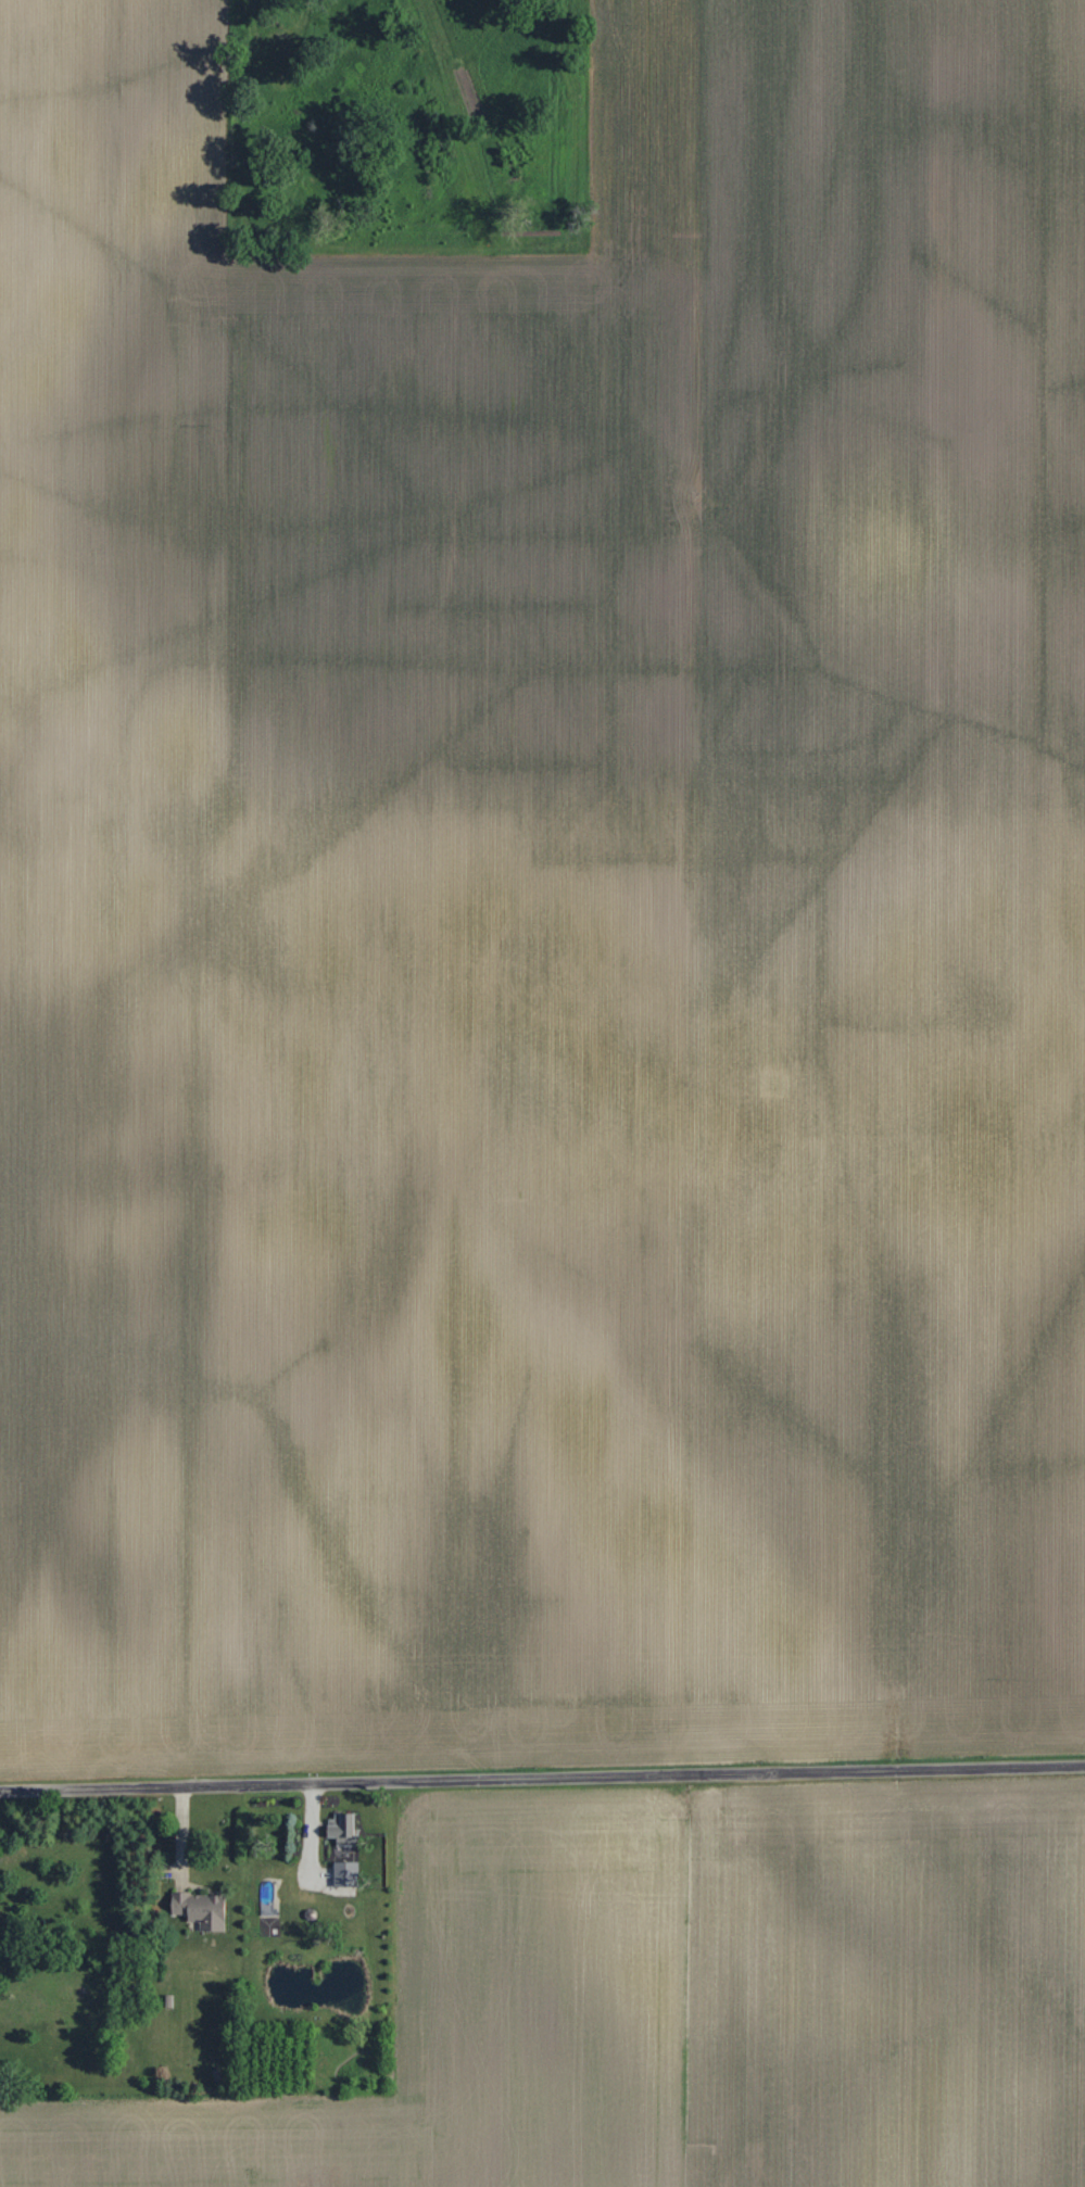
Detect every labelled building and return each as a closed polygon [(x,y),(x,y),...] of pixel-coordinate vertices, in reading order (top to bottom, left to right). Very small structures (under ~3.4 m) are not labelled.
[(328,1837),(337,1837),(337,1846),(356,1846),(356,1813),(328,1813),(328,1837)] [(359,1887),(359,1862),(335,1862),(335,1887),(359,1887)] [(226,1930),(226,1893),(172,1893),(172,1915),(188,1915),(188,1921),(199,1921),(199,1930),(226,1930)]
